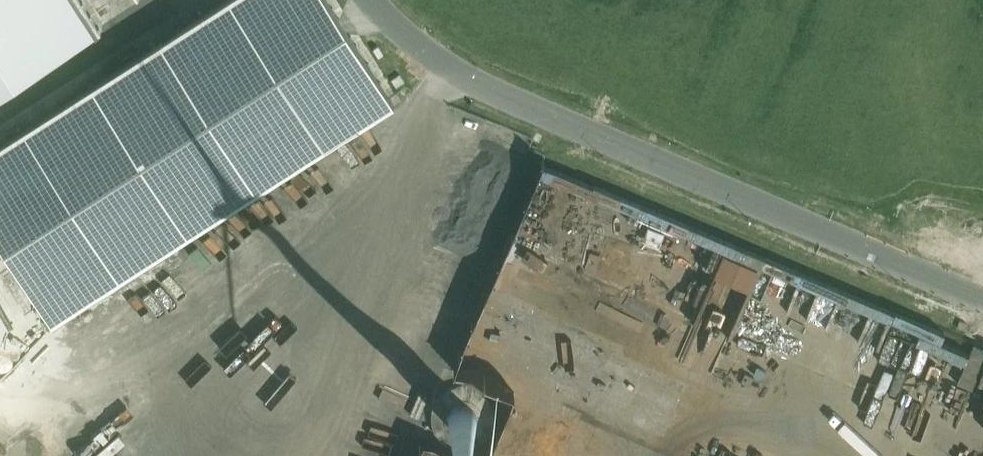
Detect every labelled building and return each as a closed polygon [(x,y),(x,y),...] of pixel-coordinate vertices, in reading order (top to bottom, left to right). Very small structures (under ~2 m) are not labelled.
[(0,147),(0,234),(52,315),(389,99),(325,0),(229,0),(0,147)] [(102,25),(85,0),(0,0),(0,91),(102,25)] [(489,254),(499,257),(531,170),(682,225),(688,209),(527,151),(489,254)] [(441,277),(458,281),(470,236),(453,231),(441,277)] [(539,257),(537,267),(553,271),(556,261),(539,257)] [(762,263),(754,284),(772,291),(780,269),(762,263)] [(767,318),(774,296),(753,289),(745,311),(767,318)] [(771,311),(785,316),(790,302),(776,297),(771,311)] [(362,320),(310,380),(327,394),(379,335),(362,320)] [(964,330),(966,323),(959,321),(957,328),(964,330)] [(499,375),(459,351),(457,351),(459,363),(464,374),(466,391),(439,335),(428,337),(435,386),(428,389),(430,402),(455,417),(457,429),(462,439),(472,446),(466,455),(471,455),(475,454),(484,438),(483,429),(489,426),(493,419),(492,418),(490,406),(501,387),(499,375)] [(982,420),(982,375),(971,379),(982,420)] [(173,453),(187,436),(179,430),(166,447),(173,453)]
